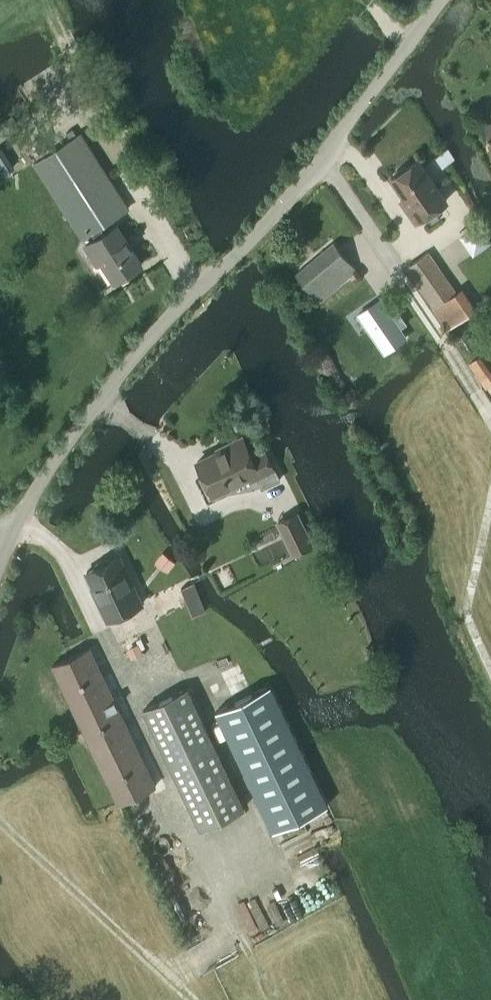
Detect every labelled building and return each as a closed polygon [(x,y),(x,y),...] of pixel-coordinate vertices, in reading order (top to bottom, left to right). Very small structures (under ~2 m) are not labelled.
[(129,209),(81,133),(33,162),(82,240),(92,233),(94,237),(84,244),(96,264),(101,261),(114,282),(142,264),(116,224),(103,232),(100,227),(129,209)] [(442,168),(453,159),(455,158),(448,148),(447,149),(434,157),(442,168)] [(418,160),(392,178),(411,205),(406,209),(415,222),(446,200),(418,160)] [(296,275),(319,302),(357,271),(334,243),(296,275)] [(455,292),(456,292),(429,252),(406,268),(433,307),(431,308),(447,329),(470,313),(455,292)] [(386,316),(388,315),(378,300),(356,315),(382,353),(402,339),(386,316)] [(262,488),(279,479),(265,449),(251,455),(242,436),(222,446),(224,449),(196,462),(206,482),(211,479),(217,493),(255,474),(262,488)] [(314,545),(298,511),(275,522),(292,556),(314,545)] [(162,554),(157,561),(168,569),(173,562),(162,554)] [(95,568),(87,572),(101,602),(100,605),(103,611),(106,612),(107,614),(123,607),(125,612),(142,605),(119,557),(110,561),(106,559),(97,563),(95,568)] [(193,583),(181,588),(192,616),(206,611),(203,604),(194,583),(193,583)] [(138,643),(126,649),(131,659),(143,653),(141,649),(138,643)] [(52,666),(117,804),(156,786),(90,648),(52,666)] [(270,685),(216,711),(273,830),(327,804),(300,746),(270,685)] [(201,829),(244,808),(187,689),(144,709),(201,829)]
